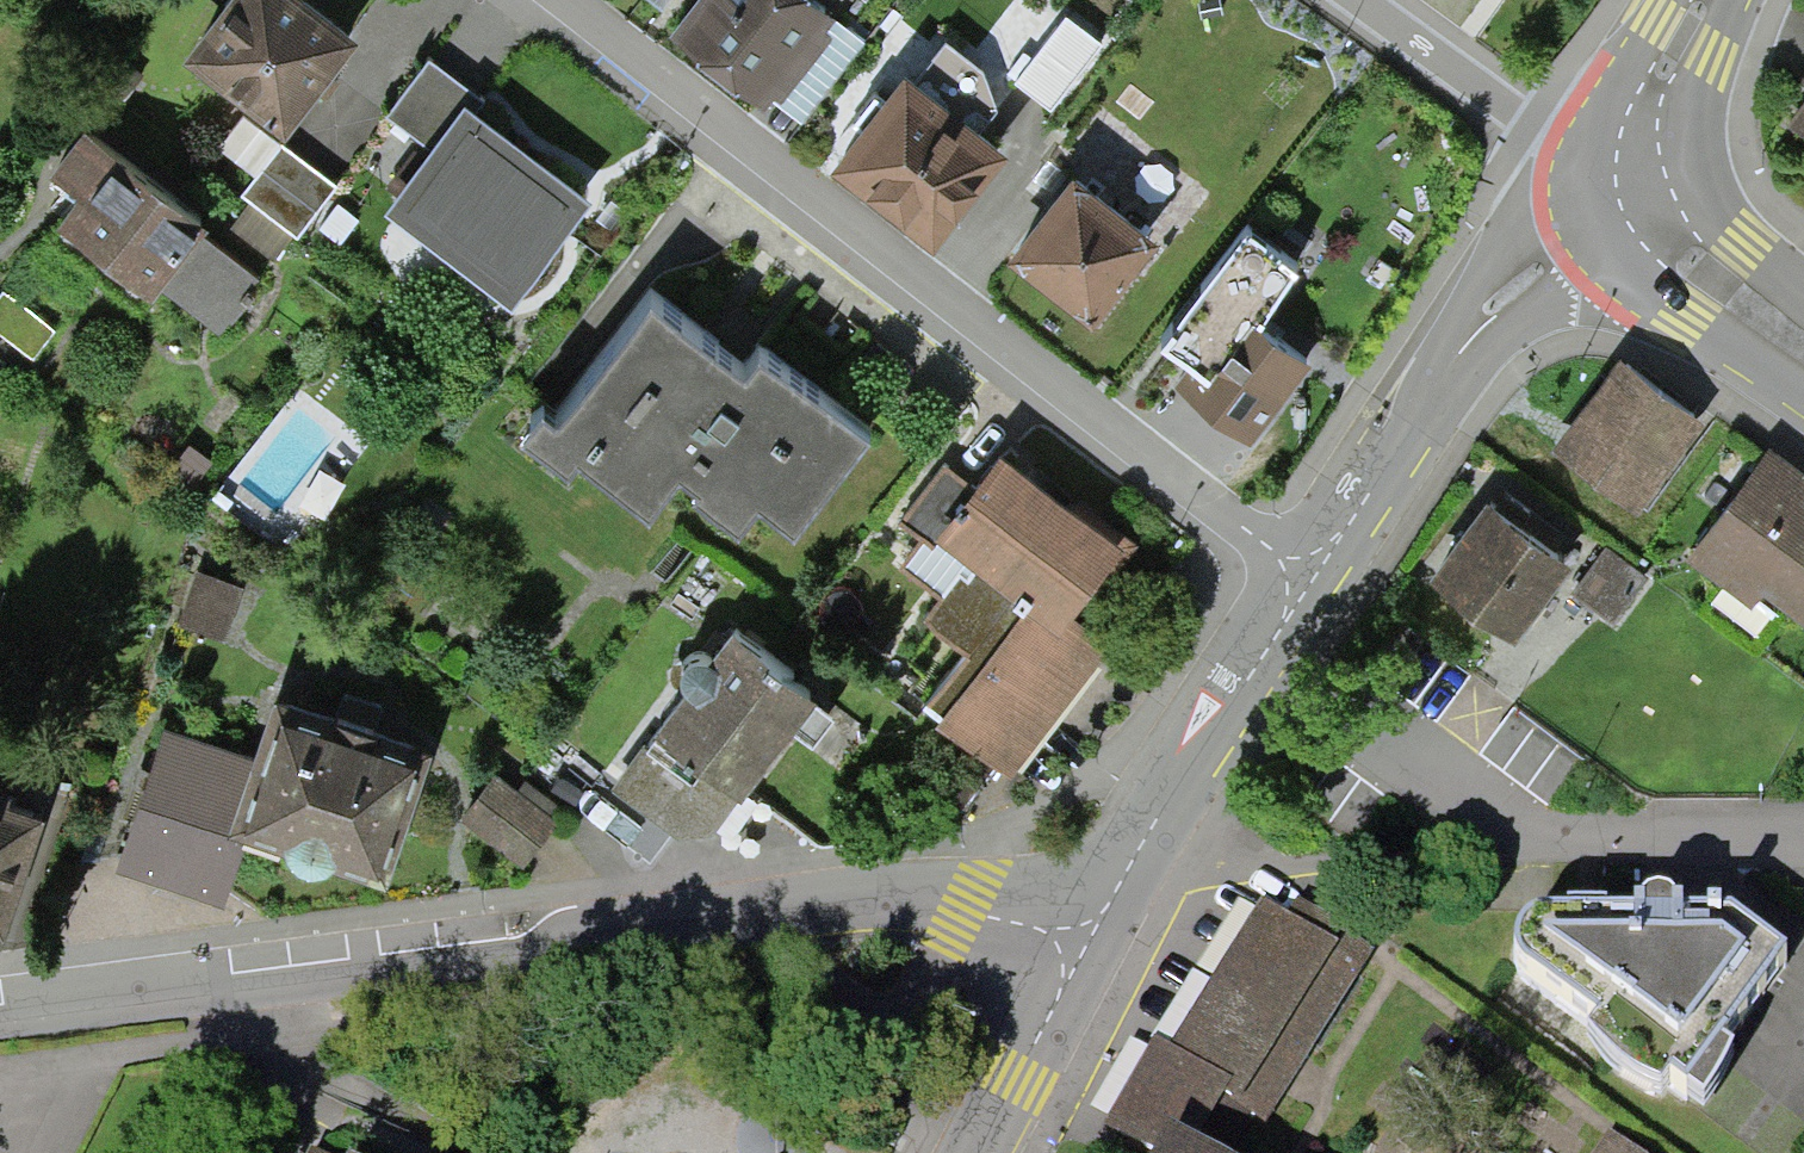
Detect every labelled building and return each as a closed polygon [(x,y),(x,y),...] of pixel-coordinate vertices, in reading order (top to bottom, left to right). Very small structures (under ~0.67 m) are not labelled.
[(349,21),(320,0),(222,0),(191,44),(287,111),(349,21)] [(831,21),(802,0),(693,0),(663,41),(763,114),(831,21)] [(1111,26),(1076,0),(1073,0),(1020,70),(1057,98),(1111,26)] [(510,289),(589,187),(464,91),(471,82),(430,50),(390,101),(435,136),(389,196),(510,289)] [(932,252),(1000,163),(900,88),(832,177),(932,252)] [(1789,115),(1803,126),(1803,94),(1789,115)] [(215,319),(258,266),(199,218),(207,208),(96,119),(54,170),(79,190),(52,224),(139,293),(156,271),(215,319)] [(244,184),(297,227),(334,180),(281,138),(244,184)] [(1090,299),(1148,226),(1072,166),(1014,239),(1090,299)] [(1244,430),(1303,355),(1257,319),(1300,264),(1248,223),(1160,335),(1196,362),(1181,381),(1244,430)] [(0,286),(0,329),(31,351),(51,322),(0,286)] [(787,528),(861,431),(756,352),(740,374),(644,302),(556,418),(540,405),(519,432),(570,471),(582,455),(649,505),(680,464),(703,482),(693,495),(743,533),(761,509),(787,528)] [(1553,440),(1640,504),(1705,415),(1618,352),(1553,440)] [(931,711),(1008,769),(1070,673),(1108,640),(1063,605),(1091,570),(1106,582),(1136,542),(1003,440),(970,482),(946,463),(910,510),(929,525),(906,555),(946,585),(928,609),(966,638),(928,688),(941,698),(931,711)] [(1767,441),(1686,545),(1751,595),(1768,573),(1803,600),(1803,470),(1767,441)] [(1513,629),(1569,552),(1486,492),(1430,568),(1513,629)] [(1608,537),(1574,583),(1614,613),(1648,570),(1608,537)] [(177,623),(225,637),(243,579),(195,564),(177,623)] [(714,836),(805,715),(721,658),(614,800),(671,842),(714,836)] [(275,675),(251,747),(166,717),(118,858),(225,893),(248,821),(286,832),(297,838),(310,843),(327,844),(386,866),(432,728),(275,675)] [(526,866),(559,823),(496,775),(463,817),(526,866)] [(40,796),(0,784),(0,911),(6,912),(40,796)] [(1718,1013),(1777,925),(1715,883),(1634,885),(1529,887),(1507,911),(1514,935),(1593,993),(1577,1010),(1647,1066),(1665,1045),(1701,1076),(1738,1034),(1718,1013)] [(1207,1152),(1248,1152),(1377,953),(1295,898),(1283,914),(1254,900),(1168,1052),(1150,1040),(1105,1129),(1151,1152),(1153,1152),(1165,1131),(1207,1152)] [(1609,1123),(1588,1152),(1653,1152),(1609,1123)] [(1165,1131),(1153,1152),(1207,1152),(1165,1131)]
